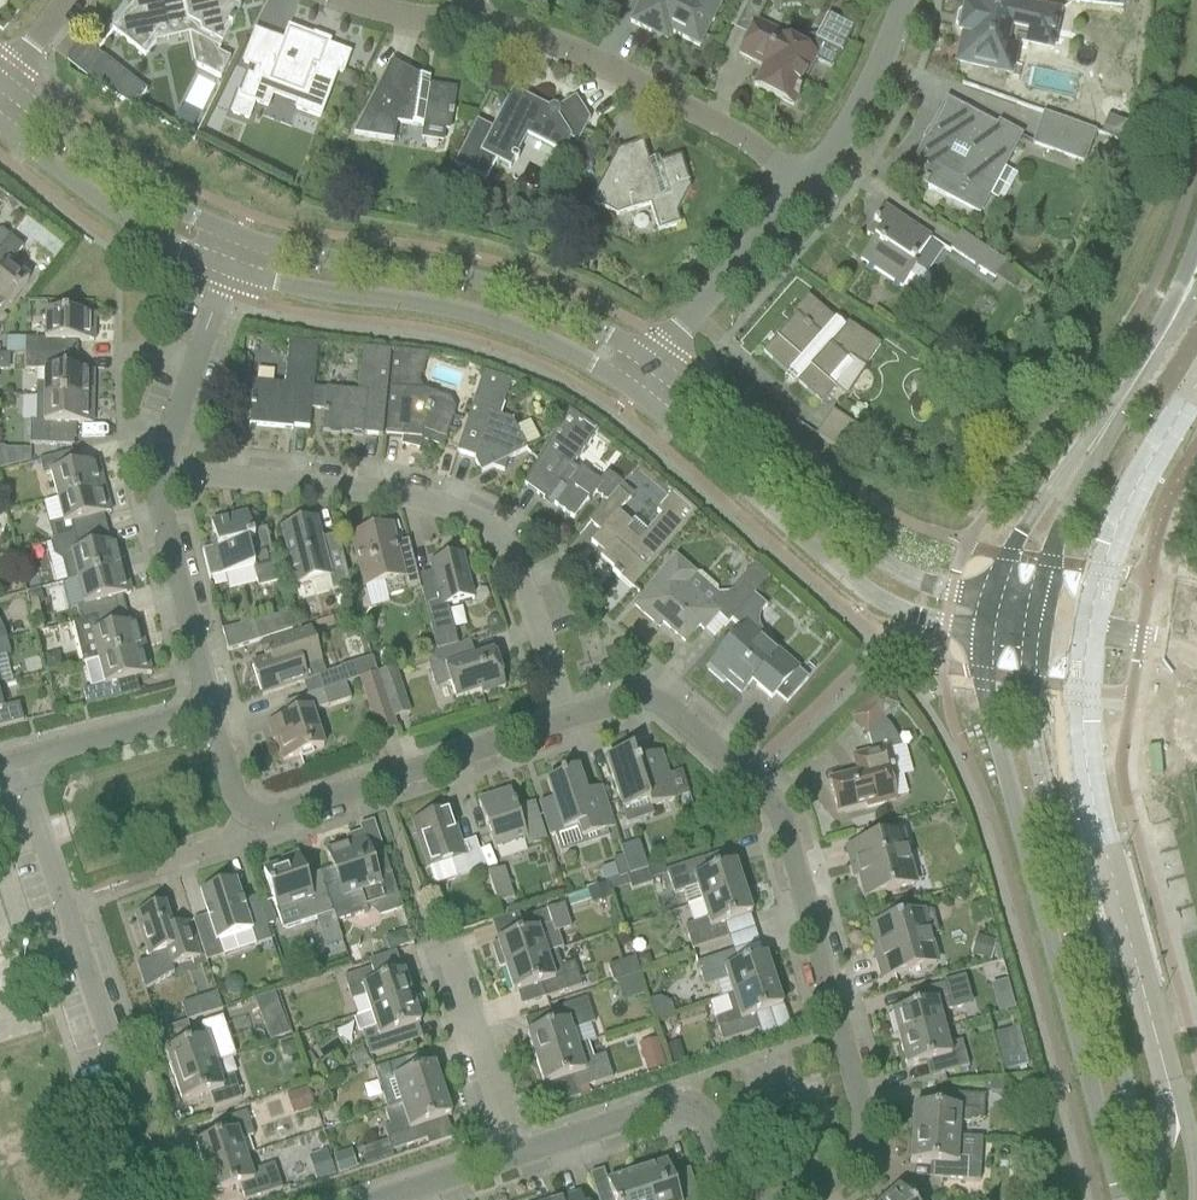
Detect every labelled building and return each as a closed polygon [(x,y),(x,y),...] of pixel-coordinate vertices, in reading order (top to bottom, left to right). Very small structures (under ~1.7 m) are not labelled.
[(217,53),(240,9),(223,0),(136,0),(112,31),(145,57),(156,44),(152,28),(185,20),(199,27),(200,34),(209,38),(194,67),(219,80),(230,60),(217,53)] [(630,23),(650,33),(655,24),(699,47),(722,1),(720,0),(642,0),(630,23)] [(969,11),(964,10),(957,15),(954,26),(959,34),(964,35),(958,62),(1013,74),(1019,45),(1052,52),(1061,11),(1028,4),(1029,0),(972,0),(969,11)] [(781,36),(781,35),(755,21),(738,54),(763,67),(753,86),(793,107),(800,94),(798,92),(802,84),(804,85),(816,63),(830,71),(851,31),(799,40),(797,44),(781,36)] [(308,40),(309,37),(289,29),(283,43),(268,38),(253,78),(246,75),(238,97),(235,96),(229,115),(248,122),(255,104),(267,108),(272,97),(295,105),(293,111),(319,121),(338,72),(342,73),(349,55),(308,40)] [(133,108),(146,91),(104,57),(84,82),(133,108)] [(418,86),(419,78),(391,63),(380,85),(352,136),(393,143),(395,125),(422,129),(420,141),(442,145),(444,132),(449,133),(451,118),(452,118),(453,112),(451,111),(454,91),(418,86)] [(548,109),(520,95),(521,94),(521,93),(520,92),(520,91),(520,90),(519,89),(518,89),(517,88),(515,88),(514,89),(513,89),(512,90),(492,130),(476,122),(454,165),(485,181),(495,162),(510,169),(514,161),(515,161),(516,161),(517,161),(518,160),(518,159),(518,158),(518,157),(517,156),(527,136),(562,155),(570,139),(577,143),(590,120),(575,97),(557,108),(556,108),(555,107),(554,107),(553,107),(551,107),(550,107),(549,108),(548,109)] [(963,110),(962,113),(945,104),(916,158),(921,160),(911,178),(980,215),(1022,136),(998,122),(995,127),(963,110)] [(1083,165),(1095,133),(1043,113),(1031,146),(1083,165)] [(680,157),(650,167),(643,143),(617,151),(590,203),(616,216),(650,206),(658,232),(680,225),(677,214),(690,188),(680,157)] [(930,238),(904,221),(884,207),(873,224),(880,230),(860,260),(913,296),(918,297),(921,296),(923,295),(925,293),(927,290),(929,286),(930,282),(930,279),(929,276),(928,274),(913,264),(930,238)] [(9,237),(1,231),(0,231),(0,249),(9,237)] [(23,248),(9,237),(0,249),(0,317),(28,281),(9,266),(23,248)] [(847,324),(843,328),(807,297),(792,315),(796,318),(778,339),(777,337),(762,354),(821,405),(855,367),(848,360),(850,358),(865,368),(880,346),(847,324)] [(93,342),(94,315),(45,314),(45,341),(25,341),(24,356),(36,356),(76,357),(77,342),(93,342)] [(309,429),(317,345),(288,342),(284,386),(253,383),(249,426),(292,430),(292,427),(309,429)] [(390,352),(364,350),(361,349),(357,393),(326,389),(321,433),(363,437),(363,435),(382,437),(390,352)] [(419,384),(428,356),(393,352),(385,438),(402,439),(401,445),(418,449),(420,442),(442,450),(455,411),(450,401),(423,392),(419,384)] [(76,357),(36,356),(24,356),(24,371),(36,371),(36,398),(92,399),(93,372),(76,372),(76,357)] [(241,364),(240,376),(249,377),(250,365),(241,364)] [(511,382),(490,376),(483,373),(456,453),(475,459),(474,461),(480,474),(492,468),(504,472),(508,460),(526,451),(512,422),(499,418),(511,382)] [(92,425),(92,399),(36,398),(35,423),(29,423),(29,445),(73,446),(73,440),(75,440),(75,425),(92,425)] [(595,494),(606,503),(618,490),(622,485),(606,473),(599,483),(580,469),(578,472),(572,467),(597,432),(567,410),(523,485),(544,500),(545,499),(573,520),(586,501),(589,503),(595,494)] [(97,462),(81,466),(78,451),(39,461),(42,476),(50,474),(57,500),(104,488),(97,462)] [(102,516),(110,514),(104,488),(57,500),(45,503),(51,528),(55,527),(59,542),(106,530),(102,516)] [(600,533),(591,543),(596,548),(598,546),(605,552),(600,559),(614,571),(612,573),(630,589),(696,515),(696,514),(673,494),(672,495),(659,510),(656,514),(659,517),(647,531),(633,520),(631,523),(618,513),(629,500),(618,490),(606,503),(617,512),(600,533)] [(212,550),(202,552),(209,580),(219,577),(252,569),(258,589),(279,584),(266,530),(252,533),(247,515),(210,524),(217,549),(212,550)] [(316,522),(281,531),(295,587),(309,584),(328,579),(332,592),(350,587),(337,536),(320,540),(316,522)] [(411,553),(396,556),(389,528),(352,538),(365,589),(383,585),(387,599),(420,590),(411,553)] [(52,544),(51,544),(54,557),(62,562),(67,583),(77,580),(124,568),(117,542),(110,544),(106,530),(59,542),(52,544)] [(424,591),(420,592),(436,652),(458,646),(455,635),(453,635),(446,607),(474,600),(462,556),(429,564),(433,579),(421,582),(424,591)] [(676,559),(634,607),(653,623),(656,619),(684,643),(698,627),(703,631),(705,629),(706,627),(717,615),(728,624),(731,621),(743,607),(729,594),(719,594),(719,589),(702,574),(694,576),(676,559)] [(743,607),(769,578),(754,565),(729,594),(743,607)] [(84,606),(76,608),(79,622),(118,613),(115,598),(122,597),(131,594),(124,568),(77,580),(84,606)] [(32,576),(22,579),(26,593),(36,591),(32,576)] [(40,592),(27,595),(31,608),(43,605),(40,592)] [(138,623),(131,625),(127,610),(118,613),(79,622),(71,625),(82,665),(144,649),(138,623)] [(303,610),(289,614),(293,629),(307,625),(303,610)] [(258,642),(291,631),(287,614),(252,624),(258,642)] [(786,704),(807,680),(796,671),(797,670),(746,625),(706,670),(722,684),(725,681),(740,694),(750,682),(770,700),(775,695),(786,704)] [(271,658),(251,665),(261,697),(284,689),(301,684),(303,683),(307,682),(304,670),(322,664),(311,630),(289,637),(266,645),(271,658)] [(5,657),(10,656),(6,641),(0,643),(0,658),(5,657)] [(493,653),(475,659),(470,644),(426,658),(434,684),(445,680),(449,683),(455,700),(480,692),(481,696),(505,688),(493,653)] [(135,679),(151,675),(144,649),(82,665),(83,665),(89,689),(81,691),(85,707),(139,693),(135,679)] [(57,655),(43,659),(46,674),(61,670),(57,655)] [(377,674),(375,670),(372,659),(340,669),(345,685),(359,680),(377,674)] [(383,693),(400,687),(394,669),(377,675),(383,693)] [(383,693),(377,675),(377,674),(359,680),(378,735),(395,729),(383,693)] [(883,720),(897,707),(881,690),(851,719),(867,736),(868,735),(872,752),(852,758),(857,775),(829,783),(837,813),(866,805),(867,809),(895,801),(890,780),(897,778),(890,751),(900,748),(896,737),(891,729),(883,720)] [(311,713),(327,707),(323,692),(283,705),(288,719),(268,725),(270,732),(272,731),(282,761),(323,748),(311,713)] [(1,712),(0,707),(0,728),(22,723),(19,708),(1,712)] [(632,751),(606,760),(613,783),(623,812),(647,804),(649,809),(652,808),(675,801),(689,796),(681,772),(667,777),(659,754),(635,762),(632,751)] [(552,800),(539,805),(550,837),(576,829),(580,841),(607,832),(611,844),(617,842),(613,830),(614,830),(600,789),(585,794),(577,769),(559,775),(560,778),(546,782),(552,800)] [(534,804),(516,810),(510,791),(477,802),(494,852),(524,842),(526,847),(546,841),(534,804)] [(475,840),(459,845),(448,812),(413,823),(428,869),(450,862),(456,878),(484,869),(475,840)] [(921,865),(909,868),(900,835),(847,849),(853,873),(858,872),(865,899),(883,894),(885,904),(902,900),(899,890),(926,883),(921,865)] [(383,853),(369,858),(363,840),(326,852),(348,918),(367,911),(366,908),(397,897),(383,853)] [(629,877),(647,871),(639,844),(620,850),(623,857),(629,877)] [(629,877),(623,857),(620,850),(619,850),(622,857),(611,861),(617,880),(629,877)] [(319,875),(305,879),(298,856),(291,859),(292,863),(263,873),(282,931),(332,915),(319,875)] [(679,867),(666,872),(673,895),(682,893),(687,908),(701,904),(743,890),(734,865),(733,865),(707,874),(702,860),(679,867)] [(492,906),(513,900),(504,869),(482,875),(492,906)] [(630,892),(652,885),(647,871),(629,877),(617,880),(609,882),(612,892),(629,887),(630,892)] [(258,905),(243,910),(234,882),(200,894),(217,944),(250,933),(254,947),(270,941),(258,905)] [(692,951),(705,946),(728,938),(724,925),(751,915),(743,890),(701,904),(707,920),(684,927),(692,951)] [(188,924),(171,929),(163,906),(135,915),(150,961),(136,966),(144,992),(173,974),(171,967),(199,958),(188,924)] [(540,939),(570,930),(563,906),(519,920),(522,928),(511,932),(513,938),(496,944),(497,946),(491,948),(498,969),(504,967),(505,969),(545,955),(540,939)] [(882,980),(935,965),(922,914),(873,927),(880,954),(875,956),(882,980)] [(990,962),(996,942),(976,936),(970,956),(990,962)] [(574,964),(561,968),(555,952),(545,955),(505,969),(513,994),(540,985),(545,999),(582,987),(574,964)] [(732,996),(773,982),(765,957),(737,966),(733,952),(696,964),(704,988),(727,980),(732,996)] [(612,984),(638,976),(633,960),(607,968),(612,984)] [(403,974),(375,983),(371,970),(342,979),(350,1003),(364,998),(369,1013),(356,1017),(356,1018),(411,1000),(403,974)] [(910,1010),(891,1015),(899,1042),(943,1030),(939,1014),(959,1008),(967,993),(964,980),(918,992),(922,1006),(910,1010)] [(718,1001),(709,1004),(722,1043),(759,1031),(754,1017),(782,1008),(773,982),(732,996),(718,1001)] [(217,995),(204,999),(209,1015),(222,1011),(217,995)] [(392,1034),(419,1025),(411,1000),(356,1018),(369,1057),(397,1048),(392,1034)] [(571,1032),(594,1024),(586,1001),(550,1013),(554,1027),(527,1036),(535,1061),(587,1044),(587,1043),(576,1047),(571,1032)] [(278,1009),(260,1015),(270,1042),(288,1036),(278,1009)] [(173,1078),(214,1065),(235,1058),(222,1019),(187,1030),(192,1044),(165,1053),(173,1078)] [(1004,1071),(1028,1065),(1019,1027),(995,1033),(1004,1071)] [(961,1042),(947,1046),(943,1030),(899,1042),(906,1069),(936,1061),(940,1075),(968,1068),(961,1042)] [(658,1041),(640,1047),(648,1073),(666,1067),(658,1041)] [(288,1059),(298,1057),(293,1043),(279,1047),(281,1055),(288,1059)] [(671,1064),(684,1059),(678,1043),(665,1048),(671,1064)] [(604,1056),(592,1060),(587,1044),(535,1061),(543,1086),(571,1077),(575,1091),(612,1079),(604,1056)] [(356,1070),(370,1065),(361,1051),(352,1057),(356,1070)] [(309,1054),(302,1059),(306,1069),(315,1064),(309,1054)] [(215,1065),(235,1058),(214,1065),(173,1078),(181,1104),(209,1095),(213,1109),(241,1100),(233,1076),(220,1080),(215,1065)] [(433,1067),(406,1076),(401,1062),(373,1071),(381,1095),(394,1090),(399,1106),(384,1111),(442,1092),(433,1067)] [(992,1097),(1005,1096),(1004,1083),(990,1085),(992,1097)] [(293,1116),(313,1109),(307,1089),(286,1096),(293,1116)] [(423,1126),(450,1117),(442,1092),(384,1111),(389,1128),(383,1130),(391,1153),(427,1140),(423,1126)] [(983,1123),(984,1097),(945,1094),(945,1109),(913,1108),(912,1136),(958,1138),(958,1122),(983,1123)] [(324,1130),(338,1126),(332,1109),(319,1113),(324,1130)] [(240,1141),(253,1137),(245,1113),(218,1122),(223,1136),(195,1145),(204,1171),(245,1157),(240,1141)] [(912,1136),(910,1164),(929,1165),(941,1166),(941,1181),(979,1183),(981,1156),(982,1140),(958,1138),(912,1136)] [(316,1182),(335,1176),(327,1152),(308,1158),(316,1182)] [(251,1174),(245,1157),(204,1171),(212,1196),(239,1187),(244,1199),(250,1199),(282,1189),(274,1167),(251,1174)] [(672,1181),(666,1164),(639,1173),(648,1199),(699,1199),(690,1175),(672,1181)] [(639,1173),(607,1183),(612,1199),(648,1199),(639,1173)] [(898,1189),(886,1199),(908,1199),(898,1189)]
